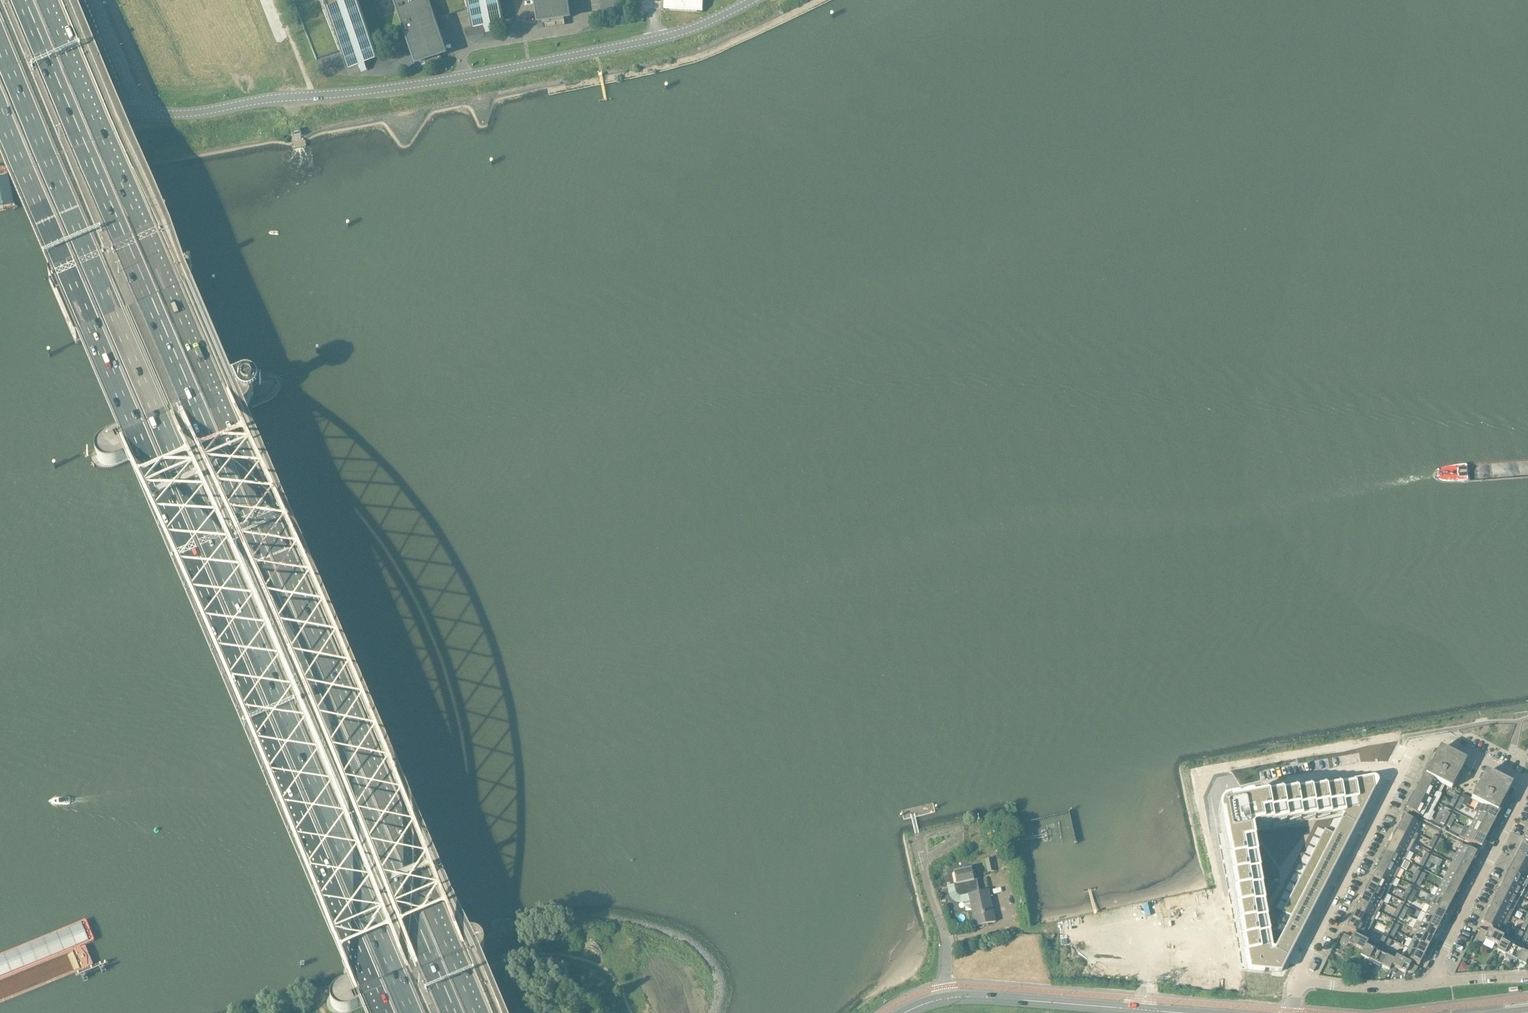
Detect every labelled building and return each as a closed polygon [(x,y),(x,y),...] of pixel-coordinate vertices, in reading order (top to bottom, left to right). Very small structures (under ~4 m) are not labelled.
[(318,0),(292,0),(316,61),(316,60),(339,52),(318,0)] [(361,24),(352,0),(318,0),(339,52),(347,73),(359,68),(360,72),(361,74),(366,72),(364,66),(376,61),(369,42),(361,24)] [(361,24),(369,42),(403,31),(393,0),(352,0),(361,24)] [(403,31),(415,66),(443,56),(431,21),(424,0),(393,0),(403,31)] [(466,10),(464,0),(424,0),(431,21),(448,16),(466,10)] [(466,10),(471,32),(484,29),(485,34),(491,33),(489,27),(502,24),(496,0),(464,0),(466,10)] [(538,25),(567,20),(564,0),(534,0),(538,25)] [(300,131),(292,132),(293,139),(301,138),(300,131)] [(0,178),(0,208),(12,205),(7,177),(0,178)] [(114,468),(182,440),(266,404),(271,401),(276,397),(278,394),(281,389),(282,385),(281,383),(279,380),(276,377),(272,376),(268,376),(263,376),(256,378),(102,444),(100,446),(97,450),(96,455),(96,459),(97,462),(101,465),(105,468),(110,468),(114,468)] [(1437,751),(1436,755),(1431,763),(1430,763),(1423,775),(1425,776),(1444,786),(1451,789),(1459,778),(1457,777),(1462,768),(1464,765),(1437,751)] [(1506,796),(1508,792),(1509,788),(1483,775),(1477,787),(1475,786),(1470,799),(1478,803),(1481,805),(1497,813),(1498,814),(1505,801),(1503,801),(1506,796)] [(1214,805),(1244,969),(1281,973),(1374,790),(1371,776),(1214,805)] [(1444,786),(1425,776),(1420,785),(1440,794),(1444,786)] [(1440,794),(1420,785),(1416,793),(1436,803),(1437,803),(1441,795),(1440,794)] [(1436,803),(1416,793),(1412,802),(1432,812),(1436,803)] [(1432,812),(1412,802),(1410,806),(1409,805),(1406,811),(1413,814),(1413,813),(1427,821),(1432,812)] [(1497,813),(1481,805),(1478,803),(1474,811),(1477,813),(1493,821),(1497,813)] [(1488,830),(1493,821),(1477,813),(1473,822),(1488,830)] [(1410,819),(1403,815),(1400,821),(1401,821),(1399,825),(1415,834),(1420,825),(1410,820),(1410,819)] [(1488,830),(1473,822),(1468,830),(1484,838),(1488,830)] [(1415,834),(1399,825),(1397,830),(1396,829),(1393,833),(1413,844),(1418,835),(1415,834)] [(1484,838),(1468,830),(1464,839),(1473,844),(1473,845),(1480,849),(1483,843),(1482,843),(1484,838)] [(1413,844),(1393,833),(1391,838),(1393,838),(1390,843),(1409,852),(1413,844)] [(1409,852),(1390,843),(1388,847),(1387,846),(1385,850),(1404,861),(1409,852)] [(1523,844),(1520,849),(1522,850),(1520,854),(1527,859),(1527,846),(1523,844)] [(1470,849),(1470,850),(1460,845),(1456,854),(1472,863),(1474,858),(1475,859),(1478,853),(1470,849)] [(1404,861),(1385,850),(1382,855),(1384,855),(1382,860),(1400,869),(1404,861)] [(1472,863),(1456,854),(1451,863),(1469,872),(1471,868),(1469,867),(1472,863)] [(1520,854),(1517,859),(1516,858),(1514,862),(1527,870),(1527,859),(1520,854)] [(985,860),(988,873),(994,871),(991,859),(985,860)] [(1400,869),(1382,860),(1379,864),(1378,863),(1376,868),(1396,878),(1400,869)] [(1514,862),(1512,867),(1513,867),(1511,872),(1527,880),(1527,870),(1514,862)] [(1469,872),(1451,863),(1447,872),(1463,880),(1465,875),(1466,876),(1469,872)] [(1396,878),(1376,868),(1374,872),(1375,873),(1373,877),(1391,886),(1396,878)] [(956,884),(953,885),(955,895),(958,897),(968,895),(975,927),(982,925),(995,922),(988,891),(979,893),(975,876),(972,876),(971,869),(963,871),(961,869),(958,870),(956,872),(953,873),(956,884)] [(1463,880),(1447,872),(1443,880),(1460,889),(1462,885),(1461,884),(1463,880)] [(1511,872),(1509,876),(1507,875),(1505,879),(1525,889),(1527,883),(1527,880),(1511,872)] [(1391,886),(1373,877),(1371,881),(1369,881),(1367,885),(1387,895),(1391,886)] [(1525,889),(1505,879),(1503,884),(1504,884),(1502,889),(1520,898),(1525,889)] [(1460,889),(1443,880),(1438,889),(1454,897),(1456,893),(1458,893),(1460,889)] [(1387,895),(1367,885),(1365,889),(1366,890),(1364,894),(1382,904),(1387,895)] [(1454,897),(1438,889),(1434,897),(1451,906),(1453,902),(1452,901),(1454,897)] [(1520,898),(1502,889),(1500,893),(1498,892),(1496,897),(1516,907),(1520,898)] [(1382,904),(1364,894),(1362,898),(1360,898),(1358,902),(1378,912),(1382,904)] [(1451,906),(1434,897),(1429,906),(1445,914),(1447,910),(1449,911),(1451,906)] [(1516,907),(1496,897),(1494,901),(1495,902),(1493,906),(1511,915),(1516,907)] [(1378,912),(1358,902),(1356,906),(1357,907),(1355,911),(1374,921),(1378,912)] [(1443,918),(1445,914),(1429,906),(1425,915),(1442,923),(1444,919),(1443,918)] [(1511,915),(1493,906),(1491,910),(1490,909),(1487,914),(1507,924),(1511,915)] [(1374,921),(1355,911),(1353,915),(1352,915),(1349,919),(1369,929),(1374,921)] [(1442,923),(1425,915),(1420,912),(1416,921),(1421,923),(1436,931),(1439,927),(1440,928),(1442,923)] [(1507,924),(1487,914),(1485,918),(1487,919),(1484,924),(1502,933),(1507,924)] [(1369,929),(1349,919),(1347,923),(1349,924),(1346,929),(1365,938),(1369,929)] [(1434,935),(1436,931),(1421,923),(1416,932),(1433,940),(1436,936),(1434,935)] [(1505,937),(1490,929),(1489,933),(1481,929),(1478,936),(1477,939),(1478,941),(1480,942),(1482,943),(1484,942),(1486,940),(1486,939),(1500,946),(1505,937)] [(1433,940),(1416,932),(1412,940),(1428,948),(1430,944),(1431,945),(1433,940)] [(352,1012),(472,961),(479,956),(483,951),(486,947),(487,944),(487,941),(486,939),(484,936),(481,935),(477,933),(475,933),(469,933),(462,934),(457,937),(340,986),(335,989),(332,992),(329,996),(326,1000),(326,1003),(326,1006),(327,1009),(328,1010),(331,1012),(334,1012),(348,1012),(352,1012)] [(1367,942),(1353,935),(1351,938),(1343,935),(1340,942),(1339,944),(1340,946),(1342,947),(1344,948),(1346,947),(1348,945),(1348,944),(1362,952),(1367,942)] [(1505,937),(1500,946),(1498,951),(1506,955),(1505,957),(1511,960),(1517,948),(1514,947),(1516,943),(1505,937)] [(1428,948),(1412,940),(1407,949),(1425,958),(1427,953),(1425,953),(1428,948)] [(1378,948),(1367,942),(1362,952),(1360,956),(1368,960),(1367,962),(1373,965),(1379,954),(1376,952),(1378,948)] [(1522,946),(1520,950),(1517,948),(1511,960),(1517,963),(1518,961),(1527,965),(1527,963),(1527,949),(1522,946)] [(1425,958),(1407,949),(1403,958),(1419,966),(1421,961),(1422,962),(1425,958)] [(1396,957),(1384,951),(1382,955),(1379,954),(1373,965),(1379,968),(1380,966),(1389,971),(1391,966),(1396,957)] [(1417,968),(1396,957),(1391,966),(1405,974),(1406,972),(1407,973),(1409,973),(1411,973),(1413,973),(1415,971),(1417,969),(1417,968)]
